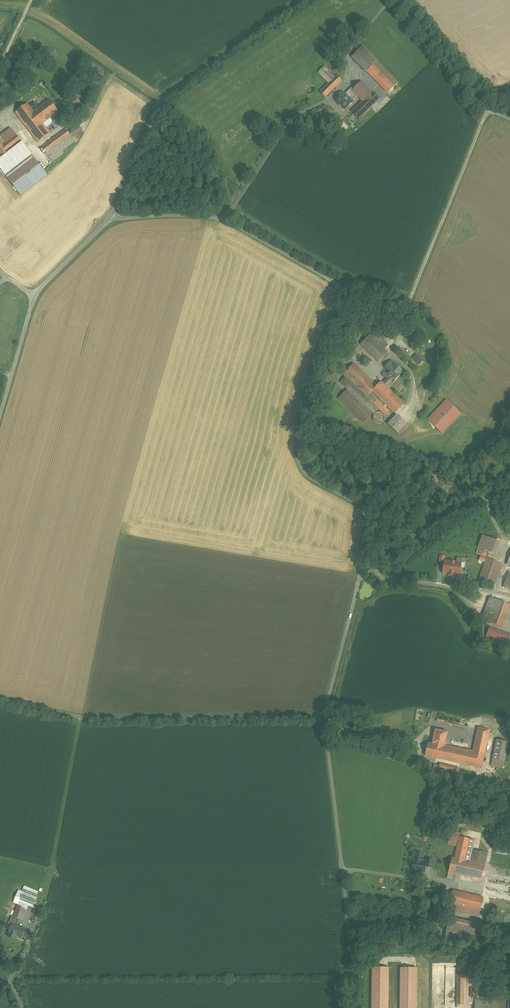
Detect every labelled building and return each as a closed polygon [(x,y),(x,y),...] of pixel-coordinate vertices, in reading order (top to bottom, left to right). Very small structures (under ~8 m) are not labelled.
[(363,46),(352,57),(366,72),(376,62),(377,61),(363,46)] [(397,83),(376,62),(366,71),(387,93),(397,83)] [(335,77),(324,66),(319,72),(329,83),(320,92),(325,98),(342,81),(337,75),(335,77)] [(372,92),(362,81),(353,89),(352,91),(354,93),(363,101),(352,112),(360,119),(380,100),(373,92),(372,92)] [(352,88),(345,94),(344,93),(337,101),(346,110),(353,102),(349,98),(354,93),(352,91),(353,89),(352,88)] [(80,102),(76,96),(64,105),(68,111),(80,102)] [(50,100),(34,111),(43,124),(59,112),(50,100)] [(34,111),(28,104),(16,113),(38,142),(50,133),(43,124),(34,111)] [(79,125),(71,131),(74,135),(82,130),(79,125)] [(66,129),(42,147),(53,161),(64,153),(62,151),(75,141),(66,129)] [(0,137),(0,157),(1,159),(11,151),(22,142),(18,137),(12,142),(13,143),(7,147),(0,137)] [(32,155),(6,175),(22,195),(48,175),(32,155)] [(389,328),(381,337),(387,343),(395,334),(389,328)] [(390,345),(387,343),(381,337),(374,331),(369,335),(385,350),(390,345)] [(385,350),(369,335),(361,344),(380,362),(388,353),(385,350)] [(440,355),(429,343),(422,349),(434,361),(440,355)] [(413,358),(420,365),(424,360),(417,353),(413,358)] [(403,372),(391,361),(385,367),(391,372),(387,376),(388,378),(383,384),(386,387),(392,381),(393,382),(403,372)] [(376,388),(352,366),(344,375),(350,381),(367,397),(373,391),(376,388)] [(373,391),(367,397),(350,381),(345,386),(348,389),(369,408),(373,403),(379,409),(386,415),(389,411),(377,399),(373,396),(375,394),(373,391)] [(383,384),(381,382),(376,388),(373,391),(375,394),(396,413),(404,404),(386,387),(383,384)] [(365,423),(379,409),(373,403),(369,408),(348,389),(340,398),(365,423)] [(447,400),(428,421),(443,434),(461,414),(447,400)] [(398,415),(388,424),(397,433),(407,423),(398,415)] [(500,542),(482,535),(477,548),(495,554),(500,542)] [(503,564),(487,558),(480,578),(495,584),(503,564)] [(461,563),(444,561),(443,563),(442,574),(460,576),(461,563)] [(490,598),(484,616),(492,619),(491,623),(502,627),(509,605),(490,598)] [(488,630),(486,636),(509,645),(509,638),(488,630)] [(486,636),(485,639),(509,648),(509,645),(486,636)] [(471,714),(440,708),(439,713),(470,720),(471,714)] [(470,720),(439,713),(437,721),(468,728),(470,720)] [(490,730),(478,727),(474,751),(464,750),(462,761),(443,757),(442,759),(482,768),(490,730)] [(448,732),(435,729),(432,743),(445,746),(448,732)] [(509,742),(497,739),(491,766),(503,768),(509,742)] [(464,750),(445,746),(432,743),(428,743),(426,756),(442,759),(443,757),(462,761),(464,750)] [(459,770),(440,766),(439,770),(458,774),(459,770)] [(461,833),(450,831),(448,841),(458,843),(460,837),(461,833)] [(460,837),(458,843),(455,858),(452,857),(449,870),(449,872),(482,880),(488,853),(473,850),(475,840),(460,837)] [(412,871),(426,873),(427,867),(434,868),(435,859),(428,858),(428,860),(424,860),(425,852),(416,851),(414,851),(412,871)] [(452,857),(440,855),(437,869),(442,870),(442,869),(449,870),(452,857)] [(36,895),(38,890),(24,886),(23,891),(36,895)] [(483,897),(454,890),(451,904),(480,911),(483,897)] [(38,902),(28,899),(25,908),(35,912),(38,902)] [(480,911),(451,904),(449,910),(479,917),(480,911)] [(17,924),(15,923),(14,927),(17,928),(18,924),(24,926),(30,910),(23,908),(17,924)] [(482,928),(449,920),(445,934),(460,937),(478,941),(482,928)] [(23,942),(26,932),(17,928),(13,938),(23,942)] [(401,968),(400,1007),(417,1007),(417,968),(401,968)] [(371,1007),(387,1007),(387,970),(371,970),(371,1007)] [(475,1000),(475,1007),(505,1007),(505,1001),(475,1000)]
